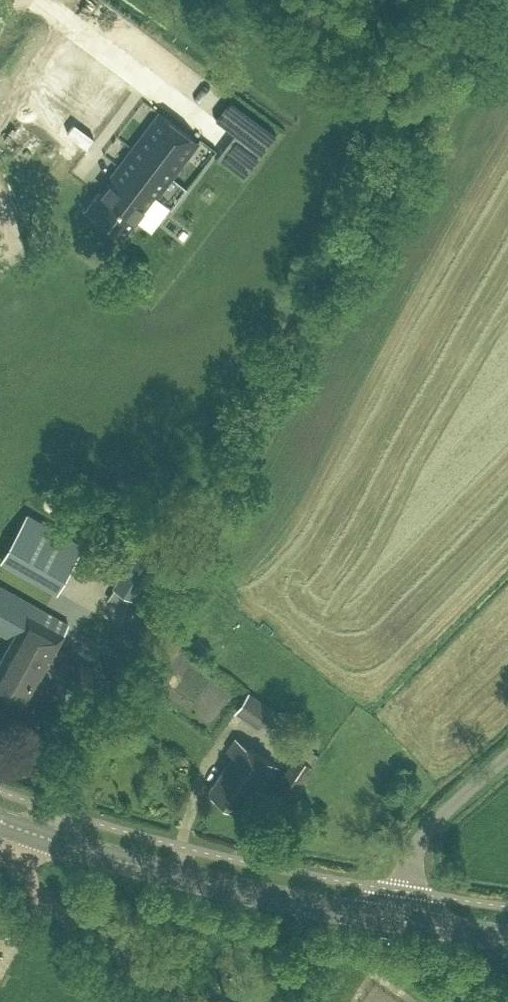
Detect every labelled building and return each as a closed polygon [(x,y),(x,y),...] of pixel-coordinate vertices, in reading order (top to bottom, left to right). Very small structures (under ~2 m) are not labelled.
[(84,84),(96,65),(67,46),(55,66),(84,84)] [(206,111),(220,91),(207,82),(193,102),(206,111)] [(230,98),(215,118),(225,125),(240,105),(230,98)] [(111,174),(114,176),(102,192),(99,190),(85,208),(103,222),(105,219),(123,233),(154,192),(157,195),(197,141),(159,112),(118,165),(111,174)] [(265,124),(247,148),(257,155),(275,132),(265,124)] [(170,512),(173,506),(167,502),(163,508),(170,512)] [(29,513),(4,558),(61,590),(87,545),(29,513)] [(132,597),(155,559),(136,547),(131,555),(113,586),(132,597)] [(89,666),(55,646),(68,623),(0,585),(0,632),(12,638),(0,659),(0,682),(26,697),(41,670),(76,689),(89,666)] [(276,740),(282,731),(290,719),(248,692),(234,712),(276,740)] [(260,790),(277,765),(234,736),(226,749),(232,753),(208,789),(238,809),(254,786),(260,790)] [(319,755),(303,745),(297,753),(296,753),(269,795),(286,805),(319,755)] [(400,999),(380,985),(380,986),(364,974),(347,998),(352,1001),(398,1001),(400,999)]
